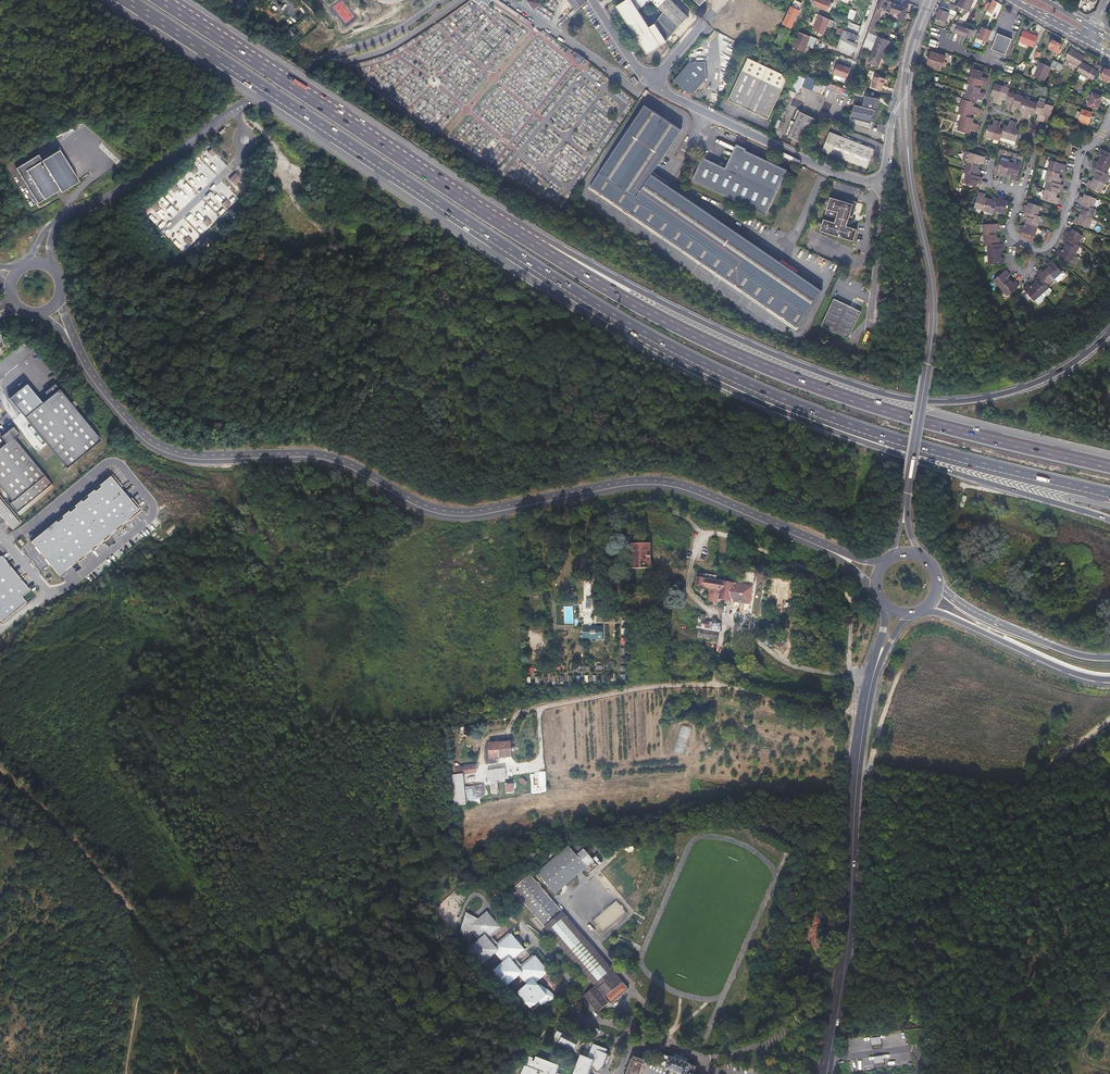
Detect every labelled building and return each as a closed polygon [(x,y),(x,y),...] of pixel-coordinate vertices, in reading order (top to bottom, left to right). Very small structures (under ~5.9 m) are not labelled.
[(515,16),(517,13),(499,0),(492,0),(515,16)] [(528,1),(534,9),(541,4),(538,0),(529,0),(528,1)] [(576,11),(586,2),(584,0),(568,0),(576,11)] [(618,6),(648,53),(660,45),(638,11),(652,1),(658,7),(665,0),(628,0),(618,6)] [(658,7),(678,27),(688,16),(672,0),(665,0),(658,7)] [(825,0),(815,0),(813,4),(828,10),(831,3),(825,0)] [(878,2),(875,11),(879,13),(881,10),(889,13),(889,12),(897,15),(896,19),(904,18),(906,8),(892,3),(893,2),(888,0),(888,1),(886,0),(880,0),(879,3),(878,2)] [(958,5),(969,10),(973,0),(960,0),(958,5)] [(995,0),(992,0),(991,2),(988,10),(987,11),(992,13),(998,1),(995,0)] [(473,11),(477,9),(472,2),(468,5),(473,11)] [(813,4),(813,5),(828,12),(833,4),(831,3),(828,10),(813,4)] [(800,8),(792,4),(787,14),(793,17),(794,16),(796,17),(800,8)] [(945,22),(947,20),(952,9),(948,8),(942,6),(936,18),(945,22)] [(955,11),(952,9),(947,20),(953,22),(958,12),(955,11)] [(793,17),(787,14),(782,24),(791,29),(796,17),(794,16),(793,17)] [(835,21),(821,15),(815,31),(824,35),(829,23),(833,24),(835,21)] [(876,20),(872,18),(868,32),(871,33),(876,20)] [(952,24),(949,30),(974,39),(978,30),(975,29),(974,31),(952,24)] [(988,42),(992,31),(982,27),(978,38),(988,42)] [(779,30),(780,31),(775,41),(783,45),(789,33),(780,28),(779,30)] [(857,47),(858,43),(858,35),(843,30),(840,37),(840,39),(857,47)] [(1020,41),(1034,47),(1038,36),(1025,31),(1020,41)] [(868,32),(866,37),(895,49),(897,44),(871,33),(868,32)] [(810,37),(800,33),(795,43),(795,44),(796,45),(795,48),(796,48),(803,51),(804,50),(805,47),(806,46),(812,49),(814,43),(815,41),(817,38),(814,38),(810,36),(810,37)] [(991,49),(1005,55),(1012,39),(997,34),(991,49)] [(866,37),(861,51),(871,55),(869,62),(882,67),(885,58),(882,57),(886,46),(895,49),(866,37)] [(1052,40),(1048,49),(1059,54),(1061,50),(1059,49),(1061,44),(1052,40)] [(1066,59),(1079,67),(1085,56),(1072,49),(1066,59)] [(945,55),(931,51),(927,65),(941,69),(945,55)] [(578,54),(574,60),(585,68),(589,62),(583,58),(578,54)] [(787,75),(746,57),(726,100),(767,119),(787,75)] [(1051,67),(1056,69),(1059,62),(1054,60),(1050,67),(1051,67)] [(1079,67),(1076,71),(1081,74),(1087,78),(1093,81),(1099,71),(1082,61),(1079,67)] [(704,62),(687,64),(673,82),(692,96),(706,78),(704,62)] [(1045,81),(1051,67),(1050,67),(1040,62),(1038,66),(1034,76),(1045,81)] [(843,65),(837,63),(833,74),(848,78),(852,67),(847,65),(847,67),(843,65)] [(965,99),(963,99),(959,113),(963,114),(958,130),(969,133),(971,129),(976,131),(978,123),(973,122),(974,117),(970,116),(971,113),(977,115),(979,108),(973,106),(975,102),(976,102),(977,98),(981,100),(982,96),(984,97),(985,93),(979,91),(981,88),(978,87),(980,83),(985,85),(988,78),(982,76),(983,72),(972,68),(967,84),(970,84),(965,99)] [(1100,79),(1109,82),(1109,79),(1109,71),(1104,68),(1100,79)] [(797,73),(789,88),(797,92),(805,78),(797,73)] [(885,79),(873,75),(872,81),(873,82),(872,87),(882,91),(885,79)] [(803,85),(808,87),(811,80),(806,78),(803,85)] [(828,82),(826,87),(837,91),(839,86),(828,82)] [(1023,98),(1024,97),(1009,92),(1010,89),(994,84),(991,94),(994,95),(993,101),(1001,104),(1002,98),(1007,99),(1005,103),(1009,104),(1008,108),(1012,109),(1011,111),(1016,112),(1017,107),(1020,108),(1020,109),(1023,111),(1022,116),(1029,118),(1031,113),(1035,114),(1035,112),(1039,113),(1038,118),(1044,121),(1046,116),(1050,117),(1054,106),(1039,101),(1038,103),(1023,98)] [(1087,105),(1096,108),(1100,96),(1091,92),(1087,105)] [(881,97),(866,94),(863,106),(855,104),(851,120),(872,124),(875,108),(878,109),(881,97)] [(589,187),(626,213),(796,329),(821,293),(677,196),(650,177),(680,131),(644,107),(589,187)] [(1080,118),(1079,117),(1078,119),(1077,122),(1087,125),(1091,112),(1084,109),(1080,118)] [(815,118),(800,111),(789,136),(804,143),(815,118)] [(993,125),(989,124),(986,135),(1000,139),(1001,136),(1008,138),(1014,140),(1018,129),(1014,128),(1016,122),(1010,120),(1008,126),(1005,125),(1003,129),(999,127),(1001,122),(994,120),(993,125)] [(830,131),(822,151),(867,169),(875,149),(830,131)] [(79,178),(59,147),(42,158),(38,153),(17,167),(24,180),(38,201),(46,199),(60,190),(79,178)] [(212,147),(208,151),(212,157),(217,152),(212,147)] [(728,169),(703,157),(692,180),(767,215),(788,170),(738,147),(733,159),(731,158),(728,164),(730,165),(728,169)] [(1100,148),(1099,150),(1098,154),(1100,155),(1097,161),(1095,160),(1093,163),(1092,166),(1094,167),(1093,169),(1092,172),(1095,173),(1091,181),(1088,180),(1087,182),(1086,185),(1099,192),(1108,174),(1106,172),(1109,164),(1109,153),(1100,148)] [(968,162),(965,171),(968,172),(965,182),(978,185),(979,182),(981,182),(983,176),(980,175),(982,169),(979,169),(981,162),(984,162),(985,156),(966,151),(963,161),(968,162)] [(1021,166),(1001,160),(997,174),(1002,176),(1003,174),(1010,176),(1010,178),(1016,180),(1021,166)] [(1042,199),(1057,203),(1059,197),(1056,196),(1058,189),(1061,190),(1062,184),(1060,183),(1062,177),(1059,176),(1061,169),(1064,170),(1065,164),(1051,160),(1048,169),(1045,179),(1048,179),(1042,199)] [(213,163),(210,166),(216,172),(219,169),(213,163)] [(194,165),(189,169),(194,174),(198,169),(194,165)] [(236,171),(229,178),(235,184),(242,178),(236,171)] [(198,173),(195,176),(202,183),(204,180),(198,173)] [(186,174),(183,177),(190,183),(193,180),(186,174)] [(174,184),(170,188),(174,192),(179,188),(174,184)] [(181,189),(176,193),(180,198),(185,194),(181,189)] [(985,194),(979,192),(974,207),(994,213),(995,209),(1005,212),(1008,201),(1005,200),(1005,197),(999,196),(999,198),(993,196),(992,199),(984,197),(985,194)] [(32,193),(29,195),(28,194),(25,195),(31,205),(37,202),(32,193)] [(1096,198),(1084,193),(1083,196),(1080,195),(1078,201),(1081,203),(1079,209),(1081,210),(1078,217),(1076,216),(1074,222),(1088,227),(1095,208),(1093,207),(1096,198)] [(220,202),(225,197),(221,194),(217,198),(220,202)] [(820,231),(854,240),(857,227),(847,225),(849,215),(853,216),(857,202),(830,195),(825,215),(830,216),(831,210),(837,211),(835,220),(823,218),(820,231)] [(171,202),(177,208),(183,202),(177,196),(171,202)] [(165,198),(159,203),(165,209),(170,204),(165,198)] [(226,198),(222,203),(226,207),(231,203),(226,198)] [(193,207),(197,212),(206,206),(203,200),(193,207)] [(156,202),(151,207),(156,211),(160,207),(156,202)] [(1023,224),(1021,230),(1034,235),(1040,216),(1037,215),(1040,205),(1030,202),(1028,205),(1025,204),(1023,210),(1027,211),(1025,216),(1028,218),(1026,225),(1023,224)] [(216,204),(213,207),(219,214),(222,211),(216,204)] [(203,211),(209,218),(215,212),(209,206),(203,211)] [(164,211),(159,216),(164,221),(169,216),(164,211)] [(149,212),(146,214),(152,220),(154,218),(149,212)] [(207,217),(203,221),(207,226),(212,221),(207,217)] [(176,232),(181,226),(178,223),(173,230),(176,232)] [(983,224),(984,245),(987,245),(989,264),(1004,263),(1004,257),(1001,257),(1000,250),(1004,250),(1003,243),(1000,244),(1000,237),(996,238),(996,229),(999,229),(999,223),(983,224)] [(1059,248),(1056,253),(1069,262),(1079,245),(1077,243),(1082,235),(1072,228),(1070,231),(1067,230),(1064,235),(1067,237),(1063,241),(1066,243),(1062,249),(1059,248)] [(188,235),(183,240),(188,244),(192,240),(188,235)] [(65,239),(62,236),(53,243),(55,247),(65,239)] [(1023,288),(1034,300),(1042,293),(1049,286),(1047,284),(1054,278),(1062,271),(1055,264),(1052,260),(1047,264),(1049,266),(1043,271),(1041,268),(1037,272),(1039,275),(1034,279),(1036,281),(1030,286),(1028,284),(1023,288)] [(1010,274),(1006,270),(995,280),(1008,295),(1019,285),(1015,280),(1012,283),(1007,277),(1010,274)] [(1054,278),(1058,281),(1063,277),(1062,276),(1065,273),(1063,270),(1062,271),(1054,278)] [(1045,296),(1052,290),(1049,286),(1042,293),(1045,296)] [(1045,296),(1042,293),(1034,300),(1036,303),(1045,296)] [(861,311),(834,298),(821,325),(848,339),(861,311)] [(49,400),(24,419),(65,471),(100,443),(55,386),(44,395),(49,400)] [(5,445),(0,449),(0,490),(11,504),(7,507),(14,515),(50,486),(13,441),(19,436),(12,428),(0,438),(0,439),(5,445)] [(138,507),(110,472),(99,481),(101,484),(95,488),(93,486),(86,492),(88,494),(82,499),(80,497),(74,502),(75,504),(69,509),(67,508),(61,513),(62,515),(57,519),(55,517),(30,538),(58,572),(70,562),(138,507)] [(0,501),(0,520),(9,532),(19,524),(0,501)] [(641,544),(633,544),(634,569),(639,569),(640,573),(651,573),(651,569),(653,569),(652,544),(641,544)] [(0,559),(0,623),(23,604),(19,599),(27,592),(8,568),(4,564),(0,559)] [(714,580),(698,578),(697,586),(712,589),(714,580)] [(717,580),(714,580),(712,589),(710,601),(723,604),(724,599),(727,582),(717,580)] [(586,581),(581,581),(582,601),(580,601),(580,612),(586,612),(586,609),(589,609),(589,585),(586,585),(586,581)] [(753,586),(727,582),(724,599),(746,603),(751,603),(753,586)] [(706,617),(700,616),(697,630),(700,630),(714,633),(716,625),(705,623),(706,617)] [(603,627),(584,626),(584,638),(591,638),(591,639),(603,639),(603,627)] [(714,633),(700,630),(699,638),(719,642),(721,634),(714,633)] [(486,746),(483,746),(484,752),(486,751),(486,756),(487,756),(487,761),(496,760),(495,755),(508,754),(508,749),(511,749),(511,745),(508,745),(508,740),(486,741),(486,746)] [(447,761),(446,761),(446,767),(448,766),(473,764),(472,757),(467,758),(457,760),(447,761)] [(473,764),(448,766),(448,773),(449,773),(450,781),(456,780),(477,777),(476,770),(473,770),(473,764)] [(484,769),(481,770),(481,773),(485,772),(486,777),(502,775),(501,765),(496,766),(496,767),(484,768),(484,769)] [(456,780),(450,781),(452,799),(458,798),(456,780)] [(279,785),(277,781),(262,789),(265,794),(279,785)] [(480,783),(471,784),(472,795),(481,794),(480,783)] [(471,784),(461,785),(463,798),(472,797),(472,795),(471,784)] [(598,865),(575,840),(561,852),(559,850),(539,866),(542,869),(537,873),(556,894),(583,869),(588,874),(598,865)] [(611,1003),(628,988),(521,869),(498,888),(515,906),(521,901),(596,985),(586,994),(598,1007),(608,999),(611,1003)] [(814,900),(820,902),(822,894),(817,892),(814,900)] [(627,914),(618,903),(594,923),(603,934),(627,914)] [(498,927),(484,912),(475,920),(462,914),(456,933),(461,939),(468,933),(475,941),(466,949),(480,965),(492,955),(499,963),(490,971),(505,987),(517,977),(523,984),(514,992),(530,1009),(547,994),(536,981),(547,971),(533,956),(519,968),(511,959),(522,949),(508,934),(493,946),(486,938),(498,927)] [(808,930),(815,933),(820,924),(814,921),(812,924),(811,923),(808,930)] [(554,1029),(549,1045),(569,1052),(574,1039),(564,1036),(566,1033),(562,1032),(562,1034),(558,1033),(559,1030),(554,1029)] [(580,1057),(574,1073),(590,1073),(595,1073),(602,1069),(606,1057),(604,1056),(605,1052),(593,1047),(589,1060),(580,1057)] [(519,1073),(551,1073),(555,1062),(533,1054),(531,1058),(528,1057),(529,1055),(524,1053),(521,1062),(523,1063),(519,1073)] [(683,1073),(693,1073),(695,1067),(686,1063),(687,1061),(674,1056),(673,1058),(663,1055),(661,1059),(659,1058),(657,1061),(660,1062),(659,1065),(683,1073)] [(644,1060),(633,1056),(626,1073),(639,1073),(644,1060)]
